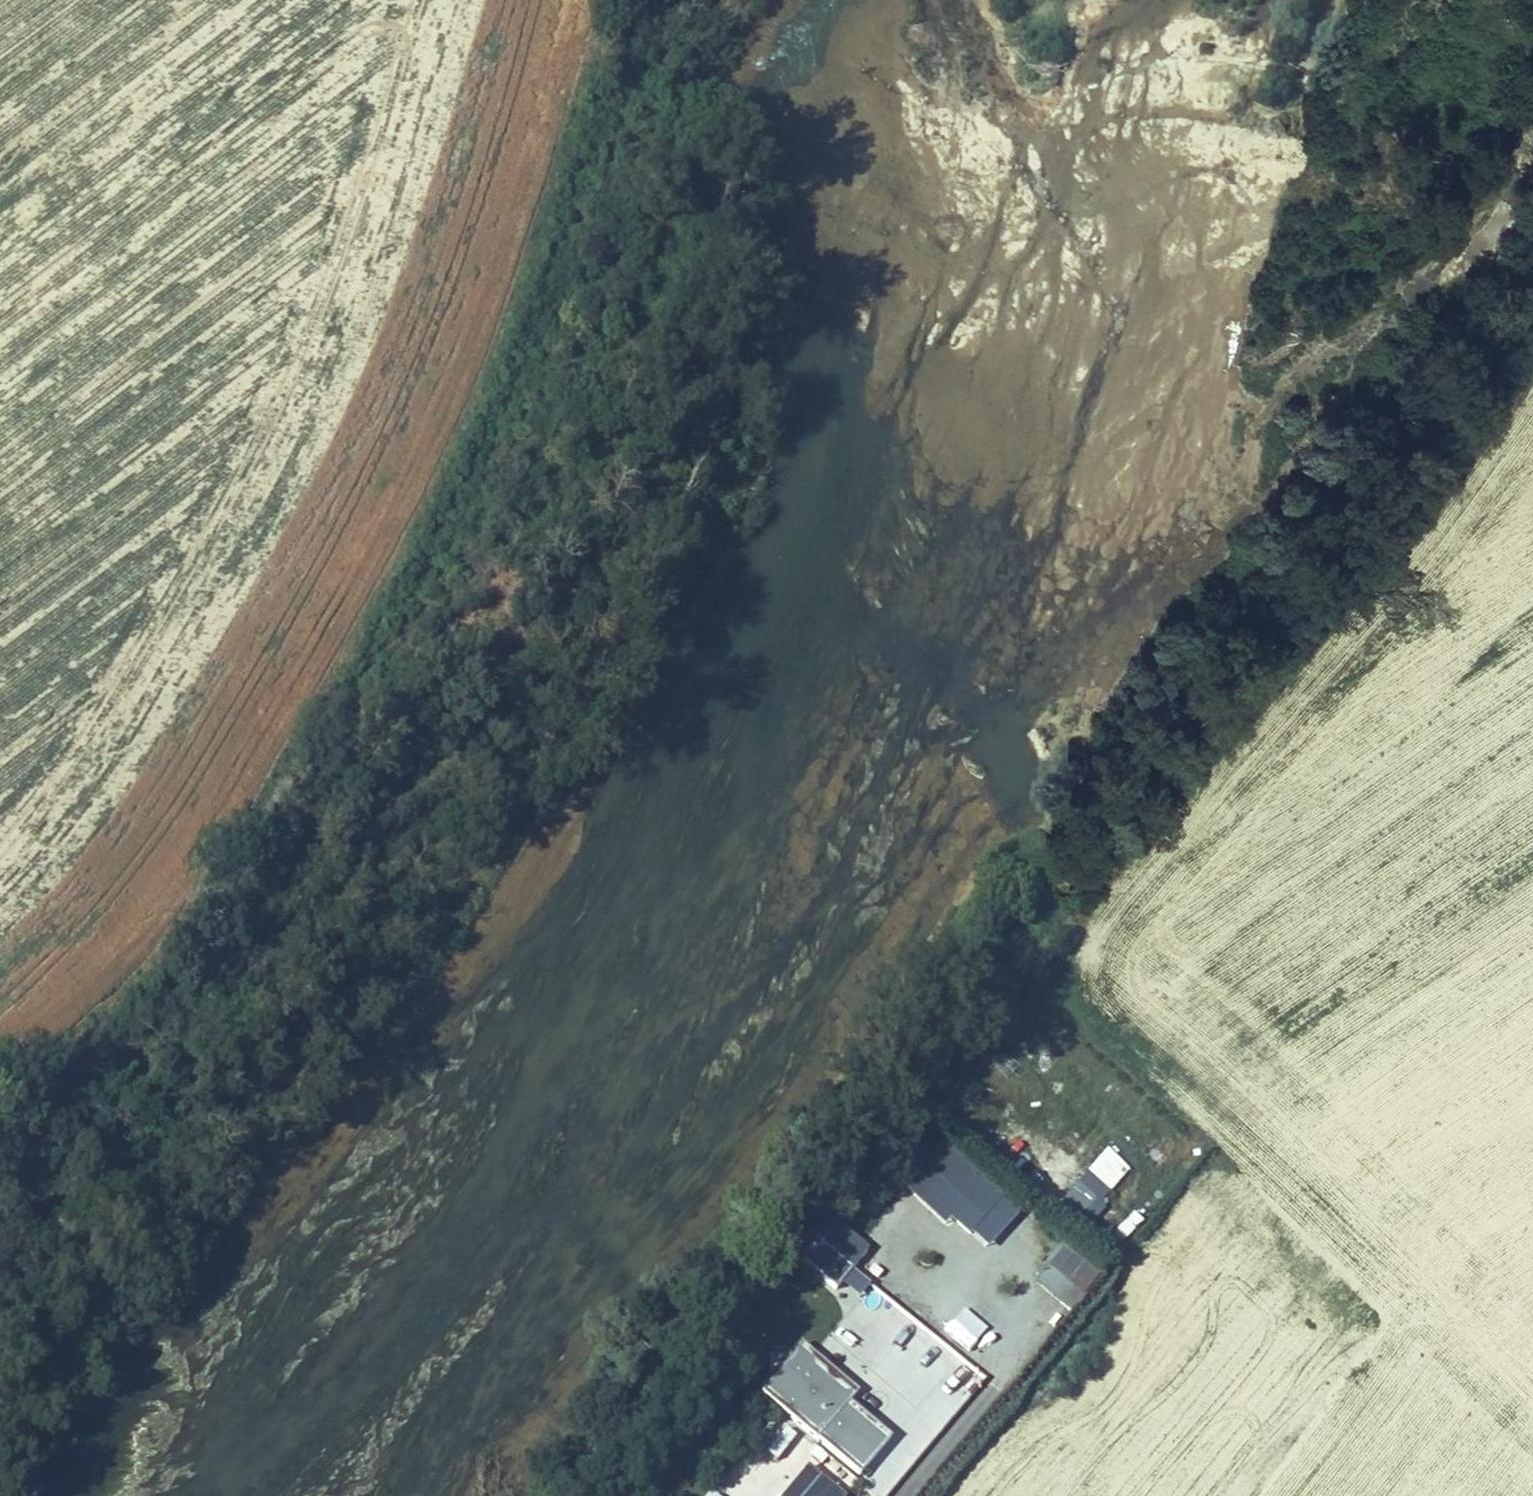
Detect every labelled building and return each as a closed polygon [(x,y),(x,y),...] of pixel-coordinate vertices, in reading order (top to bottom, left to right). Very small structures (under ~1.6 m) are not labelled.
[(906,1186),(981,1256),(1019,1216),(944,1146),(906,1186)] [(1106,1150),(1060,1203),(1086,1226),(1132,1173),(1106,1150)] [(1113,1208),(1098,1225),(1122,1245),(1137,1229),(1113,1208)] [(924,1448),(982,1382),(853,1270),(868,1253),(842,1230),(831,1228),(799,1265),(838,1299),(856,1302),(853,1320),(864,1321),(892,1345),(884,1354),(901,1368),(890,1380),(889,1388),(910,1406),(900,1417),(895,1452),(923,1456),(924,1448)] [(1057,1245),(1031,1286),(1075,1313),(1100,1272),(1057,1245)] [(950,1345),(979,1359),(992,1333),(963,1319),(950,1345)] [(800,1346),(760,1396),(859,1476),(890,1438),(849,1405),(858,1393),(800,1346)] [(808,1467),(783,1495),(842,1495),(808,1467)]
